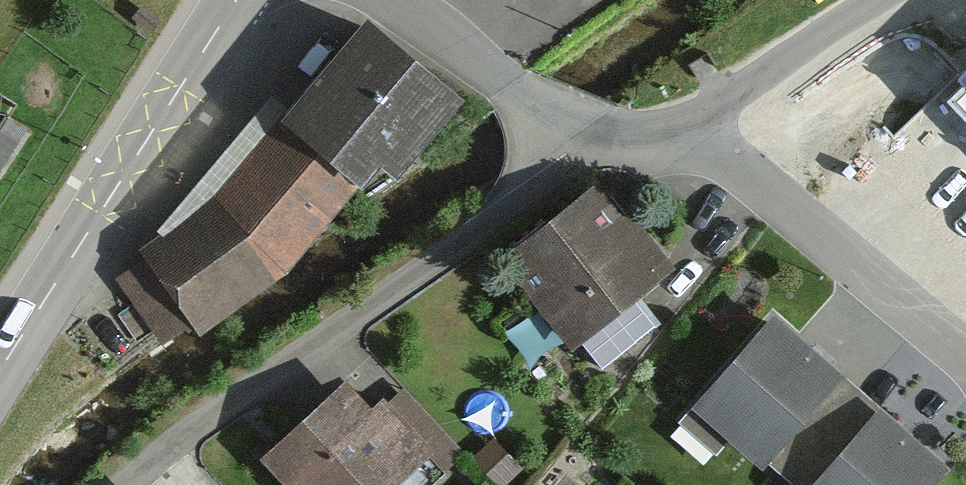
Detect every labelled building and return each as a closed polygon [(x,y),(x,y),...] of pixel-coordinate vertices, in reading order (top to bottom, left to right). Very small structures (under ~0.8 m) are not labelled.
[(453,115),(367,40),(223,209),(133,275),(170,336),(189,324),(199,336),(270,286),(375,173),(395,186),(453,115)] [(19,146),(0,135),(0,177),(19,146)] [(641,183),(551,254),(615,335),(705,264),(641,183)] [(838,378),(772,320),(696,407),(761,465),(838,378)] [(333,393),(255,460),(276,484),(386,484),(418,458),(378,412),(362,425),(333,393)] [(818,484),(933,484),(946,470),(881,413),(818,484)]
